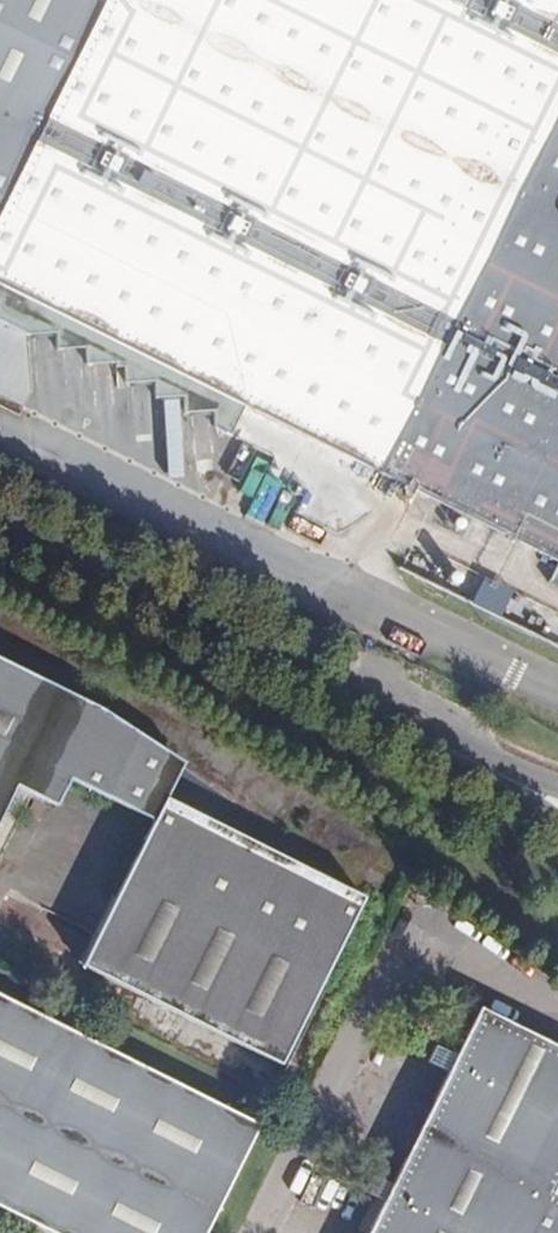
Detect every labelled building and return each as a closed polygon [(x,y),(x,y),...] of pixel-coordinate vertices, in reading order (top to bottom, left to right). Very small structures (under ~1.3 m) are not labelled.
[(30,332),(59,331),(61,346),(86,344),(89,360),(115,359),(118,364),(125,364),(127,381),(153,379),(156,397),(184,396),(186,410),(213,408),(215,423),(233,432),(247,406),(384,476),(557,119),(557,0),(0,0),(0,317),(30,332)] [(384,476),(550,557),(555,563),(546,580),(557,585),(557,119),(384,476)] [(476,579),(468,607),(498,616),(506,588),(476,579)] [(64,794),(71,782),(99,795),(139,738),(90,705),(0,662),(0,818),(15,788),(22,774),(64,794)] [(139,738),(99,795),(156,822),(166,800),(183,767),(139,738)] [(57,809),(64,794),(22,774),(15,788),(33,797),(57,809)] [(166,800),(156,822),(83,969),(281,1067),(364,899),(166,800)] [(1,996),(0,999),(0,1209),(48,1232),(208,1232),(262,1126),(1,996)] [(482,1010),(458,1058),(437,1048),(429,1064),(450,1075),(394,1186),(373,1176),(365,1193),(386,1204),(372,1232),(450,1232),(455,1223),(475,1232),(557,1232),(557,1049),(482,1010)]
